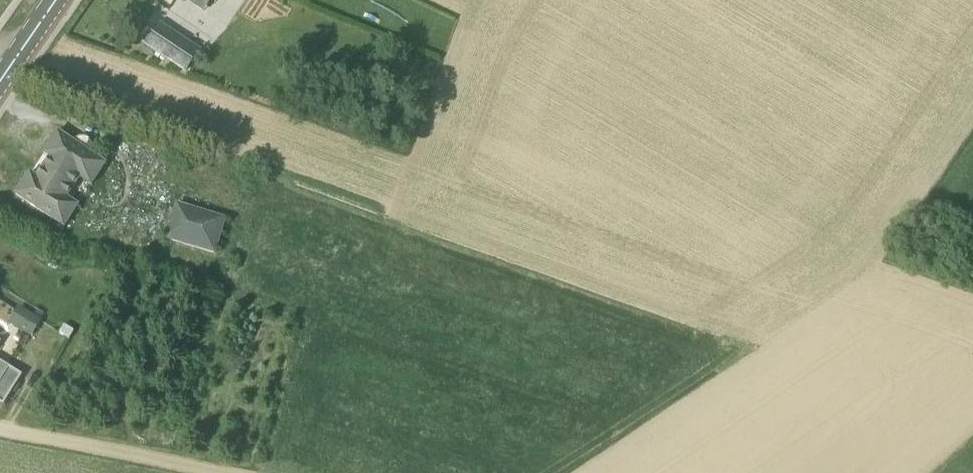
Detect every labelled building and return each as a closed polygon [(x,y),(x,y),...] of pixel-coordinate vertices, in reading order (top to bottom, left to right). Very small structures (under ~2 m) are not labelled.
[(202,50),(181,36),(166,59),(187,73),(202,50)] [(16,194),(52,219),(80,177),(94,156),(90,153),(92,149),(93,144),(90,139),(86,136),(81,136),(76,138),(74,142),(58,131),(44,153),(50,157),(37,177),(30,173),(16,194)] [(172,222),(220,237),(226,219),(177,204),(172,222)] [(172,222),(168,239),(216,253),(220,237),(172,222)] [(32,337),(42,321),(19,306),(9,322),(32,337)] [(4,404),(22,376),(0,362),(0,402),(4,404)]
